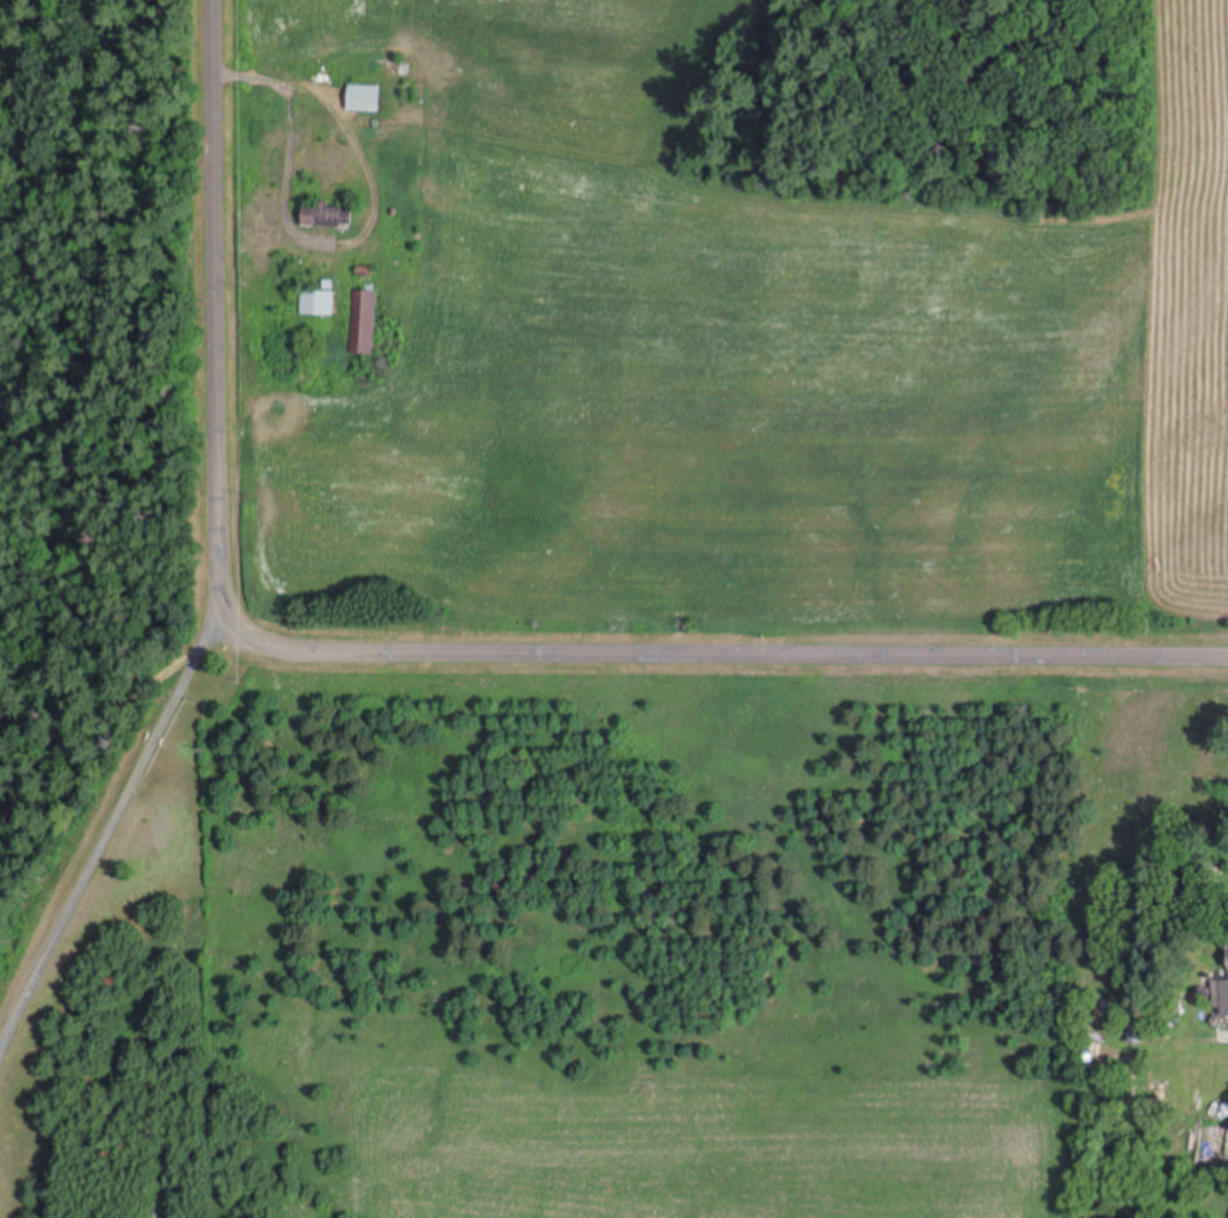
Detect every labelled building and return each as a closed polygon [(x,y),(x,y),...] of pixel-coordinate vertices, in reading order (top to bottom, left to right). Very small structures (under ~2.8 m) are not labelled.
[(376,113),(376,86),(343,86),(343,113),(376,113)] [(299,204),(298,225),(349,227),(349,206),(299,204)] [(347,354),(370,355),(373,291),(350,290),(347,354)] [(330,291),(298,291),(298,316),(330,316),(330,291)] [(266,686),(237,686),(237,696),(266,696),(266,686)] [(1212,981),(1212,1017),(1227,1017),(1227,981),(1212,981)]
